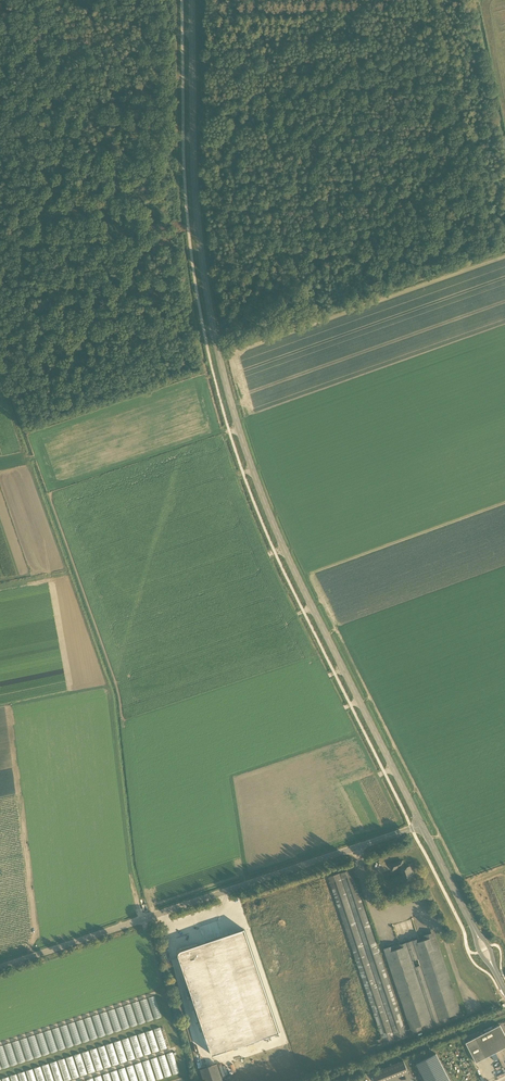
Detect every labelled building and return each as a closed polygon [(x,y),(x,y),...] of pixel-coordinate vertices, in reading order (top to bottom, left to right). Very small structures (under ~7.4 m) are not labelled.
[(405,868),(402,861),(391,864),(393,870),(400,868),(403,875),(400,876),(402,883),(409,881),(412,880),(410,875),(413,874),(410,866),(405,868)] [(384,949),(410,1029),(405,1031),(351,870),(329,877),(382,1038),(384,1043),(462,1016),(434,932),(423,936),(425,940),(420,942),(419,939),(400,945),(401,949),(396,951),(395,945),(384,949)] [(296,888),(273,894),(279,917),(286,916),(288,923),(297,920),(298,925),(303,924),(303,923),(305,922),(296,888)] [(279,1033),(244,929),(198,945),(197,943),(179,949),(180,951),(177,952),(198,1014),(197,1014),(198,1016),(199,1016),(212,1055),(279,1033)] [(327,984),(328,984),(313,942),(311,943),(309,939),(307,940),(309,946),(312,944),(313,947),(308,948),(318,974),(319,973),(322,982),(321,982),(325,993),(330,992),(327,984)] [(84,1018),(91,1039),(162,1017),(155,995),(148,998),(140,1000),(132,1003),(124,1006),(116,1008),(108,1011),(100,1013),(92,1016),(84,1018)] [(29,1036),(35,1056),(90,1041),(84,1019),(76,1021),(68,1023),(68,1024),(60,1026),(60,1027),(52,1029),(44,1031),(44,1032),(36,1034),(29,1036)] [(493,1029),(492,1026),(484,1030),(485,1033),(496,1053),(504,1048),(504,1035),(500,1025),(493,1029)] [(153,1052),(167,1047),(161,1026),(153,1029),(154,1029),(146,1031),(153,1052)] [(145,1032),(138,1034),(145,1055),(151,1053),(145,1032)] [(496,1053),(485,1033),(466,1043),(476,1063),(496,1053)] [(56,1080),(60,1080),(136,1059),(136,1057),(143,1055),(137,1034),(130,1036),(130,1037),(122,1039),(106,1044),(106,1045),(81,1052),(82,1053),(51,1062),(56,1080)] [(18,1063),(33,1059),(27,1037),(20,1039),(13,1041),(18,1063)] [(5,1044),(10,1065),(17,1064),(12,1042),(5,1044)] [(10,1066),(3,1045),(0,1046),(0,1058),(3,1068),(10,1066)] [(173,1074),(180,1072),(174,1051),(167,1053),(173,1074)] [(435,1053),(417,1063),(425,1080),(450,1080),(435,1053)] [(165,1054),(159,1056),(165,1077),(172,1075),(165,1054)] [(164,1077),(157,1056),(151,1058),(157,1079),(164,1077)] [(143,1061),(149,1080),(153,1080),(156,1080),(149,1059),(143,1061)] [(408,1073),(403,1060),(373,1072),(376,1080),(388,1080),(408,1073)] [(140,1080),(147,1080),(142,1062),(135,1063),(140,1080)] [(47,1080),(54,1080),(48,1063),(42,1065),(47,1080)] [(131,1080),(139,1080),(134,1064),(127,1066),(131,1080)] [(217,1064),(199,1070),(203,1080),(223,1080),(217,1064)] [(39,1080),(45,1080),(41,1066),(34,1068),(39,1080)] [(126,1067),(119,1069),(123,1080),(130,1080),(126,1067)] [(117,1069),(110,1072),(102,1074),(94,1077),(86,1079),(81,1080),(121,1080),(117,1069)] [(10,1075),(12,1080),(28,1080),(25,1071),(18,1073),(10,1075)]
